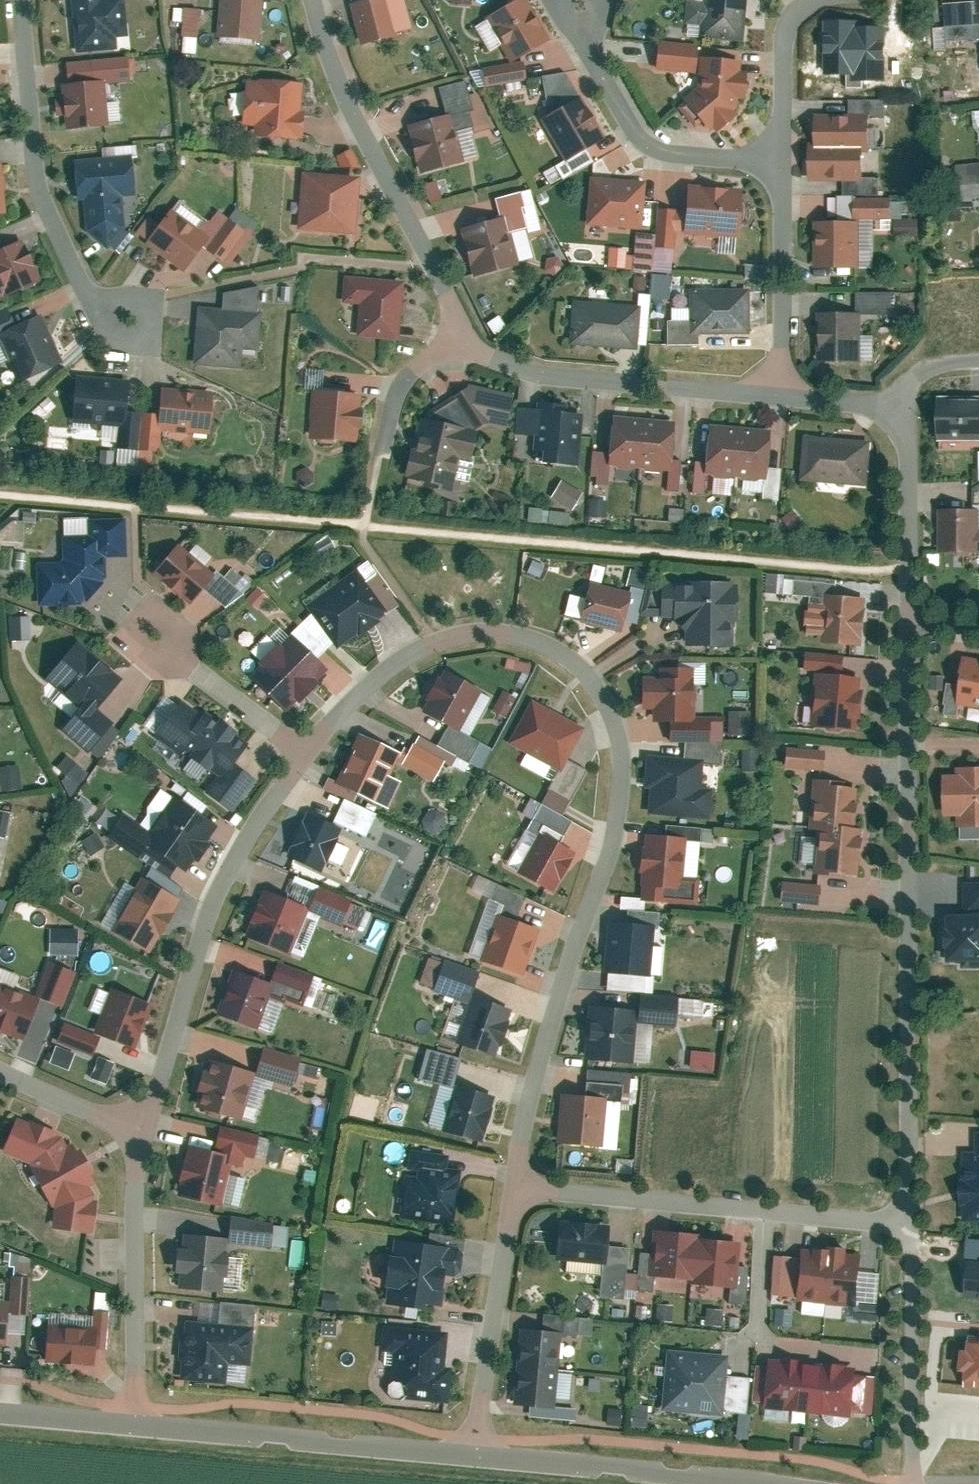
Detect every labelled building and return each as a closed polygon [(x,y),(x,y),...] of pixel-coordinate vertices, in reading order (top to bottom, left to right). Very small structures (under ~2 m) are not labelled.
[(80,44),(121,41),(120,30),(132,29),(129,0),(76,0),(80,44)] [(217,37),(259,41),(262,0),(220,0),(217,37)] [(350,5),(361,44),(396,34),(387,0),(368,0),(350,5)] [(489,15),(513,59),(549,40),(528,0),(517,0),(489,15)] [(684,21),(699,22),(697,40),(743,43),(747,0),(686,0),(684,21)] [(187,28),(187,36),(206,36),(207,6),(174,5),(174,27),(187,28)] [(856,21),(825,21),(824,74),(855,75),(855,27),(856,21)] [(886,27),(855,27),(855,75),(855,80),(886,80),(886,27)] [(700,41),(655,38),(653,69),(697,72),(696,79),(678,96),(681,100),(676,104),(691,124),(697,119),(708,129),(739,106),(737,102),(740,97),(744,97),(748,71),(743,70),(742,56),(699,53),(700,41)] [(134,59),(66,64),(71,126),(110,123),(107,81),(135,78),(134,59)] [(303,81),(250,77),(246,130),(299,134),(303,81)] [(605,137),(582,97),(546,118),(569,157),(605,137)] [(868,109),(809,110),(809,140),(802,142),(803,179),(863,178),(862,149),(868,149),(868,109)] [(452,117),(409,129),(422,174),(465,162),(452,117)] [(135,157),(74,160),(76,192),(87,191),(89,228),(115,247),(126,231),(124,190),(137,190),(135,157)] [(363,175),(306,172),(304,227),(360,230),(363,175)] [(646,181),(589,176),(585,222),(642,226),(646,181)] [(746,189),(692,185),(688,233),(743,237),(746,189)] [(854,196),(854,219),(855,263),(873,263),(873,229),(889,229),(890,237),(918,236),(917,214),(889,215),(888,195),(854,196)] [(214,234),(173,207),(149,242),(189,270),(214,234)] [(504,219),(459,233),(474,279),(519,265),(504,219)] [(854,219),(814,220),(816,264),(855,263),(854,219)] [(0,248),(0,295),(42,279),(26,238),(0,248)] [(613,246),(611,266),(629,267),(631,247),(613,246)] [(656,296),(675,298),(678,274),(659,272),(656,296)] [(409,279),(342,274),(339,304),(365,306),(363,335),(404,339),(409,279)] [(749,291),(692,290),(692,331),(748,332),(749,291)] [(267,310),(203,301),(196,353),(243,359),(245,344),(262,346),(267,310)] [(640,306),(573,302),(571,343),(638,346),(640,306)] [(856,310),(812,310),(812,366),(856,366),(856,310)] [(39,315),(3,330),(23,375),(58,360),(39,315)] [(130,379),(77,374),(73,419),(126,424),(130,379)] [(214,390),(165,384),(160,421),(208,428),(214,390)] [(360,395),(310,390),(306,433),(356,437),(360,395)] [(937,398),(937,435),(978,436),(978,399),(937,398)] [(586,411),(540,405),(533,458),(579,465),(586,411)] [(643,422),(614,419),(610,463),(639,466),(643,422)] [(473,431),(420,420),(408,476),(461,487),(473,431)] [(673,425),(643,422),(639,466),(669,469),(673,425)] [(739,430),(709,428),(706,472),(735,474),(739,430)] [(768,433),(739,430),(735,474),(765,477),(768,433)] [(872,438),(804,433),(801,477),(869,483),(872,438)] [(567,481),(557,497),(577,509),(587,493),(567,481)] [(591,525),(608,525),(609,500),(592,500),(591,525)] [(978,509),(940,508),(938,552),(978,553),(978,509)] [(129,519),(69,521),(70,556),(32,558),(33,602),(88,599),(109,581),(108,557),(130,556),(129,519)] [(29,541),(29,523),(1,522),(1,541),(29,541)] [(178,541),(153,572),(187,600),(201,584),(220,599),(241,574),(223,560),(213,571),(205,565),(213,555),(195,541),(188,549),(178,541)] [(366,561),(307,605),(311,611),(301,622),(325,647),(332,641),(337,647),(397,604),(366,561)] [(632,585),(650,588),(652,572),(635,569),(632,585)] [(632,588),(594,580),(586,618),(624,626),(632,588)] [(740,585),(669,581),(667,621),(690,623),(689,641),(737,643),(740,585)] [(869,597),(817,594),(814,638),(866,642),(869,597)] [(14,639),(35,639),(36,616),(15,616),(14,639)] [(325,647),(301,622),(288,636),(278,626),(269,635),(265,632),(249,648),(258,656),(254,660),(258,663),(249,672),(286,708),(325,669),(314,658),(325,647)] [(115,680),(75,647),(50,678),(81,704),(61,729),(89,752),(112,724),(93,708),(115,680)] [(965,657),(961,684),(948,682),(944,710),(959,712),(960,702),(978,704),(978,659),(965,657)] [(695,668),(644,667),(643,713),(694,714),(695,668)] [(482,688),(439,668),(420,708),(462,729),(482,688)] [(866,677),(818,673),(814,722),(862,726),(866,677)] [(590,729),(535,698),(510,743),(565,774),(590,729)] [(246,746),(186,706),(165,738),(225,778),(246,746)] [(402,750),(363,733),(340,786),(380,803),(402,750)] [(74,755),(63,766),(73,776),(66,782),(76,792),(93,776),(74,755)] [(705,759),(651,755),(647,818),(712,823),(714,788),(703,787),(705,759)] [(943,771),(944,814),(960,813),(960,822),(978,822),(978,764),(956,764),(956,771),(943,771)] [(26,765),(0,768),(0,791),(28,788),(26,765)] [(862,780),(817,778),(814,823),(825,824),(859,826),(862,780)] [(218,823),(171,797),(145,843),(192,869),(218,823)] [(11,839),(16,812),(0,809),(0,837),(11,839)] [(344,828),(305,812),(290,848),(329,864),(344,828)] [(859,826),(825,824),(822,869),(862,871),(865,826),(859,826)] [(579,850),(544,831),(523,871),(558,889),(579,850)] [(689,836),(645,833),(642,884),(686,887),(689,836)] [(103,835),(89,840),(94,852),(107,847),(103,835)] [(182,893),(149,876),(121,929),(154,947),(182,893)] [(964,910),(978,910),(978,879),(964,879),(964,910)] [(786,882),(786,903),(827,903),(827,883),(786,882)] [(313,908),(266,891),(250,936),(297,953),(313,908)] [(947,914),(948,969),(978,969),(978,913),(947,914)] [(503,915),(486,962),(525,976),(542,929),(503,915)] [(663,922),(613,917),(607,967),(658,972),(663,922)] [(385,948),(391,920),(381,918),(374,946),(385,948)] [(274,986),(231,973),(218,1014),(262,1027),(274,986)] [(0,979),(0,1024),(29,1034),(43,994),(0,979)] [(151,1001),(113,991),(101,1034),(139,1044),(151,1001)] [(511,1007),(467,993),(452,1041),(497,1055),(511,1007)] [(641,1008),(593,1005),(589,1057),(638,1061),(641,1008)] [(54,1062),(74,1070),(81,1053),(61,1045),(54,1062)] [(100,1055),(92,1076),(112,1083),(120,1062),(100,1055)] [(258,1071),(212,1058),(199,1103),(246,1116),(258,1071)] [(494,1095),(454,1086),(444,1132),(484,1140),(494,1095)] [(424,1119),(432,1122),(442,1092),(434,1089),(424,1119)] [(610,1095),(565,1091),(560,1143),(604,1147),(610,1095)] [(61,1130),(21,1113),(7,1148),(32,1161),(57,1204),(57,1226),(96,1229),(98,1193),(61,1130)] [(975,1129),(975,1149),(962,1149),(963,1221),(978,1221),(978,1129),(975,1129)] [(232,1153),(190,1146),(182,1197),(223,1204),(232,1153)] [(458,1156),(411,1150),(402,1213),(450,1220),(458,1156)] [(295,1247),(296,1221),(236,1219),(235,1244),(295,1247)] [(610,1224),(564,1220),(561,1262),(607,1265),(610,1224)] [(232,1235),(184,1231),(179,1283),(227,1287),(232,1235)] [(692,1281),(696,1240),(658,1236),(654,1278),(692,1281)] [(297,1240),(295,1267),(309,1268),(311,1241),(297,1240)] [(453,1242),(398,1240),(395,1299),(450,1302),(453,1242)] [(737,1244),(696,1240),(692,1281),(732,1286),(737,1244)] [(3,1298),(4,1283),(0,1283),(0,1336),(15,1337),(16,1310),(31,1310),(34,1257),(15,1249),(15,1257),(11,1256),(11,1265),(16,1266),(14,1298),(3,1298)] [(872,1258),(805,1253),(801,1299),(868,1304),(872,1258)] [(967,1259),(963,1299),(978,1300),(978,1260),(967,1259)] [(97,1311),(48,1309),(46,1362),(98,1364),(99,1343),(109,1343),(110,1323),(121,1324),(122,1301),(109,1300),(109,1293),(97,1292),(97,1311)] [(256,1329),(193,1322),(188,1376),(230,1380),(232,1357),(253,1359),(256,1329)] [(452,1331),(376,1327),(372,1393),(448,1397),(452,1331)] [(521,1331),(518,1368),(554,1370),(557,1333),(521,1331)] [(968,1334),(961,1399),(978,1401),(978,1335),(968,1334)] [(730,1357),(669,1352),(663,1407),(724,1413),(730,1357)] [(864,1368),(772,1359),(767,1404),(859,1414),(864,1368)] [(554,1370),(518,1368),(516,1404),(552,1406),(554,1370)]
